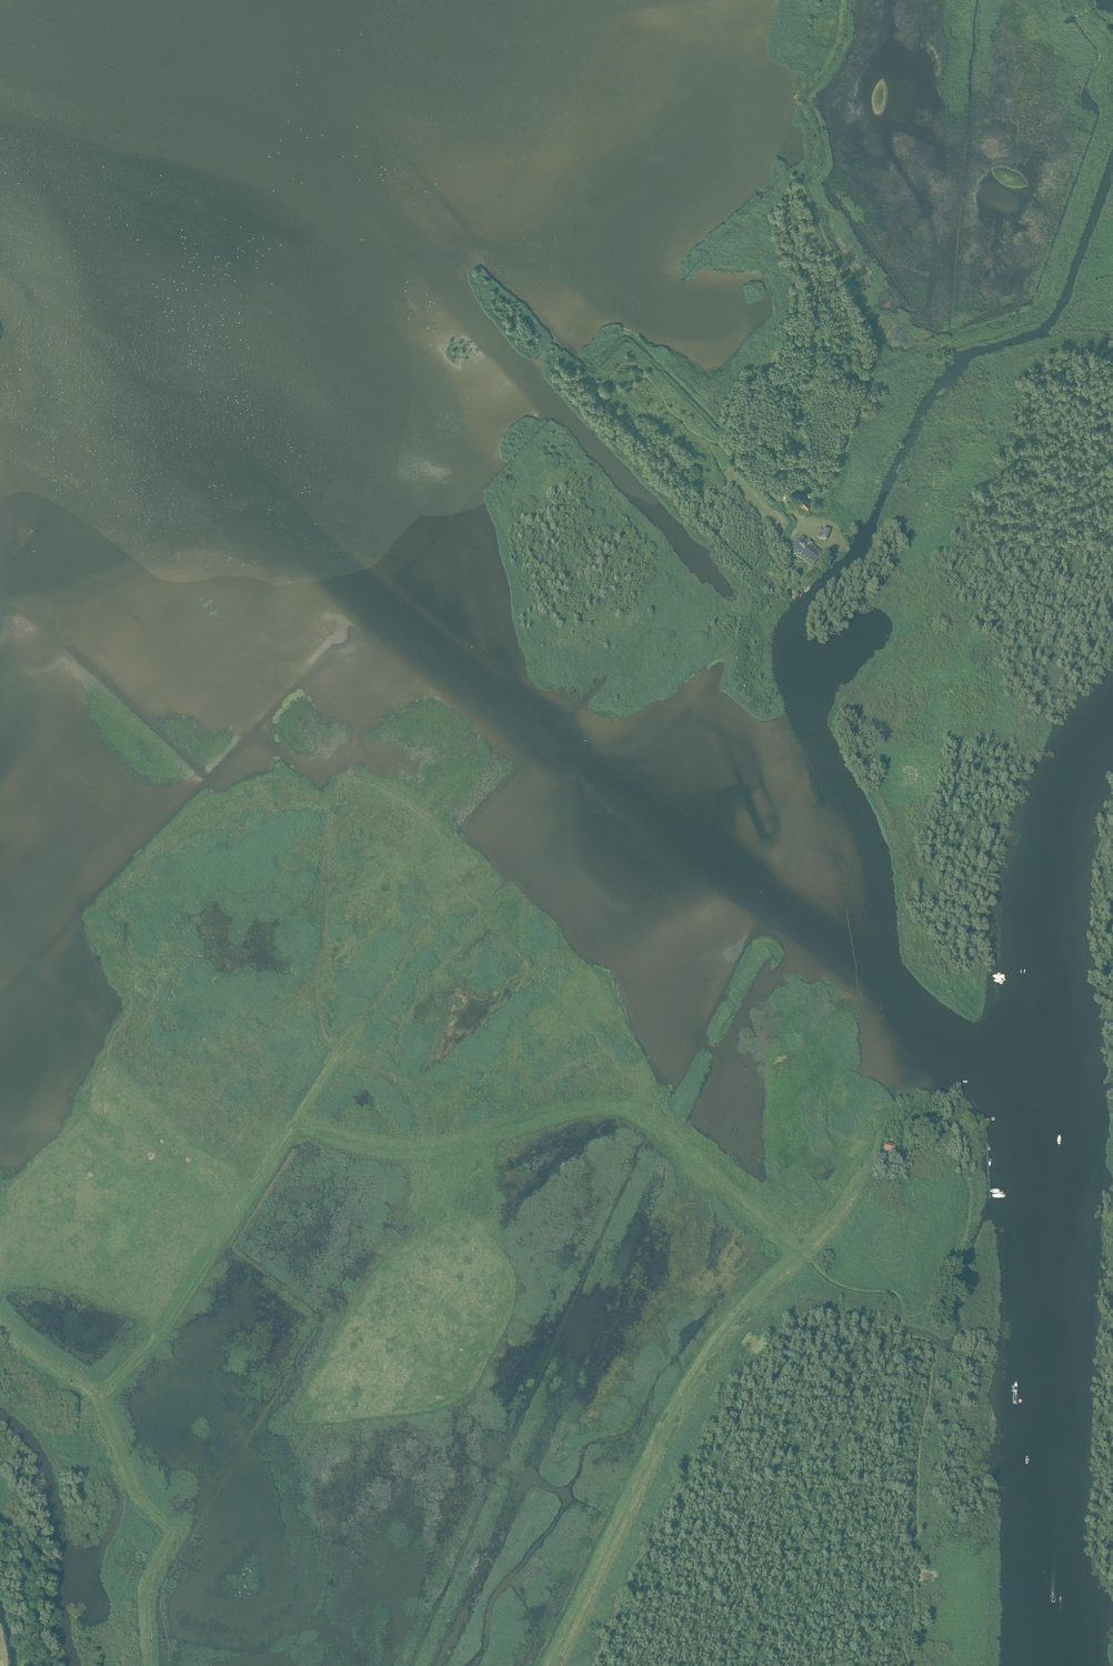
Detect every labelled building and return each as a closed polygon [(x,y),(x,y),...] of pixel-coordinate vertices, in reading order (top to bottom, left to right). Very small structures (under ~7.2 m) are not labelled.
[(800,502),(807,509),(812,504),(807,499),(806,500),(804,498),(800,502)] [(825,528),(824,531),(820,530),(817,537),(826,540),(830,530),(825,528)] [(798,555),(802,558),(813,567),(824,553),(813,544),(809,541),(803,537),(792,550),(798,555)] [(896,1146),(886,1143),(884,1150),(895,1153),(896,1146)]
